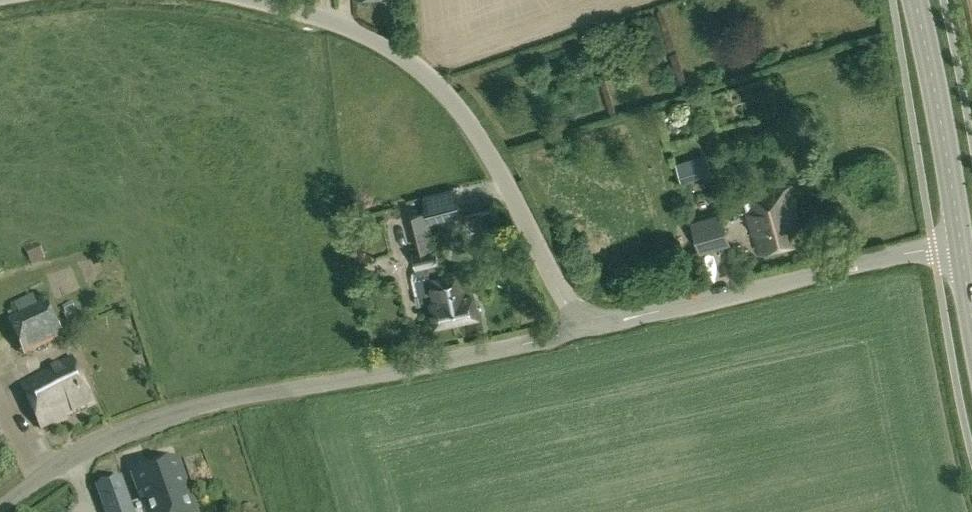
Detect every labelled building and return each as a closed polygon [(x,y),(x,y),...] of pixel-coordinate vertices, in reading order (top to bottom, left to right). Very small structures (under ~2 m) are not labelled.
[(686,136),(684,118),(672,120),(674,137),(686,136)] [(675,163),(681,183),(712,173),(705,153),(675,163)] [(746,197),(749,210),(754,233),(753,233),(758,250),(804,238),(790,185),(750,195),(751,195),(746,197)] [(429,222),(461,214),(455,187),(423,194),(429,222)] [(729,217),(740,214),(736,197),(725,200),(729,217)] [(419,250),(435,246),(426,211),(411,215),(419,250)] [(691,221),(698,247),(715,242),(711,230),(725,226),(723,213),(691,221)] [(435,247),(435,246),(419,250),(416,251),(412,252),(416,268),(439,263),(435,247)] [(452,320),(443,274),(442,275),(439,263),(416,268),(414,281),(419,303),(430,300),(435,324),(452,320)] [(465,270),(443,274),(452,320),(478,314),(473,291),(470,291),(465,270)] [(64,338),(47,302),(40,305),(35,295),(14,305),(18,315),(7,321),(24,357),(38,350),(53,344),(64,338)] [(52,372),(22,386),(42,429),(72,415),(94,405),(72,359),(50,370),(52,372)] [(146,511),(197,511),(179,461),(134,477),(142,501),(146,511)] [(142,501),(141,502),(131,505),(122,479),(97,488),(105,511),(146,511),(142,501)]
